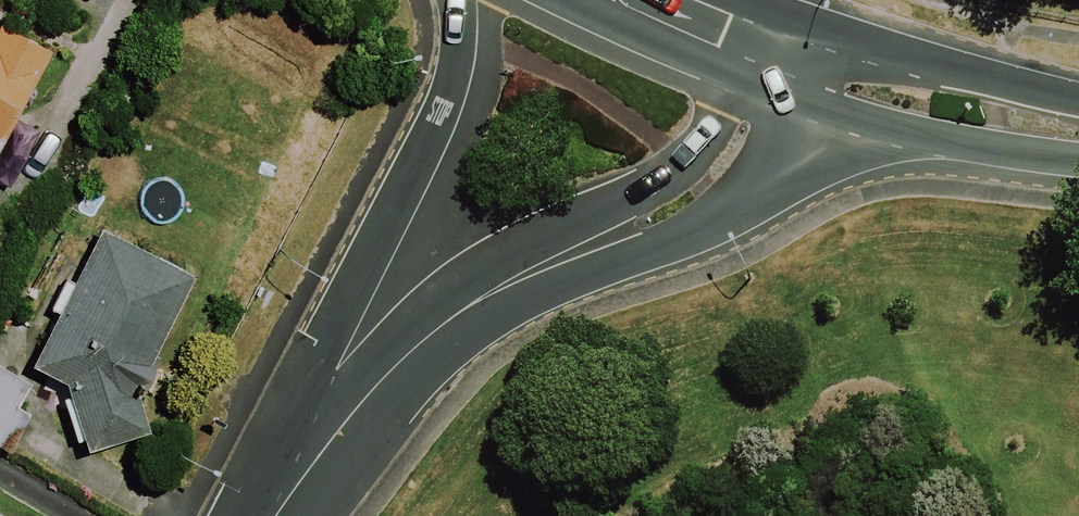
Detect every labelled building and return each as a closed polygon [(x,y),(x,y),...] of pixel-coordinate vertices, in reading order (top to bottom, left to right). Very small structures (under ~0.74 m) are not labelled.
[(51,48),(0,23),(0,24),(0,152),(51,48)] [(0,455),(40,389),(51,395),(69,453),(143,434),(134,396),(189,271),(85,225),(16,375),(0,366),(0,455)]
